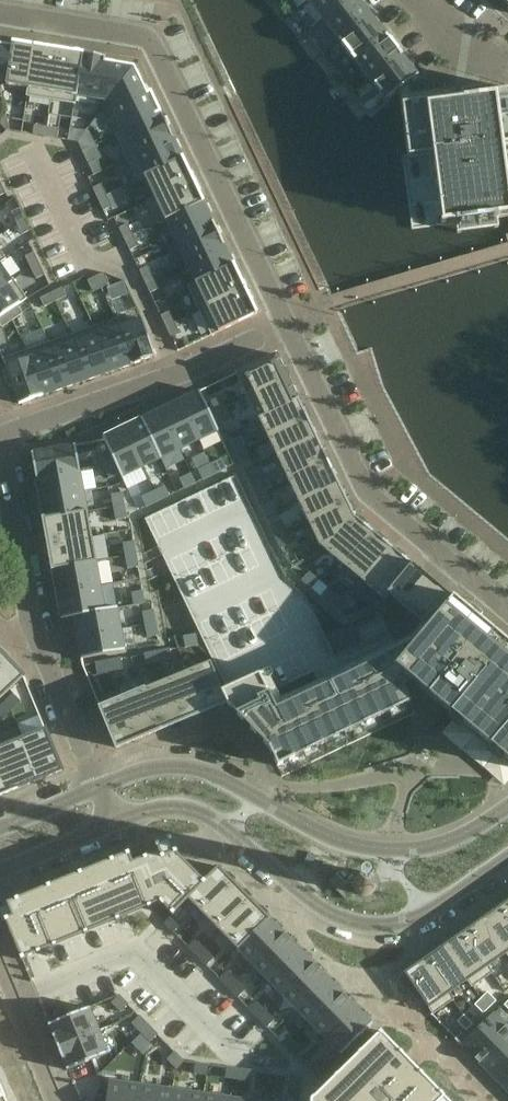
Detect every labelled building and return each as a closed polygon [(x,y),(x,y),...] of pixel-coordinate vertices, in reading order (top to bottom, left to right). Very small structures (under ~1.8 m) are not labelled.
[(309,1),(324,21),(351,0),(310,0),(309,1)] [(324,21),(339,40),(372,16),(359,0),(351,0),(324,21)] [(339,40),(339,41),(354,61),(355,60),(387,35),(372,16),(339,40)] [(387,35),(355,60),(370,80),(402,55),(403,55),(387,35)] [(0,45),(0,81),(6,82),(6,85),(28,89),(27,96),(28,97),(36,46),(13,43),(12,47),(0,45)] [(36,46),(28,97),(51,100),(59,50),(36,46)] [(59,50),(51,100),(75,104),(83,54),(59,50)] [(83,54),(75,104),(76,104),(77,97),(108,102),(135,67),(105,62),(106,58),(83,54)] [(402,55),(370,80),(385,100),(386,101),(401,89),(402,89),(419,76),(418,74),(418,75),(402,55)] [(135,67),(108,102),(123,131),(116,135),(116,136),(162,114),(151,91),(147,93),(135,67)] [(441,225),(507,216),(507,182),(503,147),(507,146),(507,92),(402,106),(409,159),(432,156),(441,225)] [(162,114),(116,136),(127,159),(173,138),(162,114)] [(35,125),(33,134),(45,136),(46,135),(47,127),(35,125)] [(46,135),(45,136),(58,138),(59,129),(47,127),(46,135)] [(173,138),(127,159),(138,181),(183,159),(173,138)] [(183,159),(138,181),(138,182),(145,178),(154,198),(147,201),(148,202),(194,180),(183,159)] [(97,160),(89,164),(94,175),(103,171),(97,160)] [(194,180),(148,202),(158,223),(204,202),(194,180)] [(102,184),(93,188),(98,199),(100,199),(107,195),(102,184)] [(100,199),(98,199),(104,211),(112,207),(107,195),(100,199)] [(204,202),(158,223),(158,224),(166,221),(175,241),(214,223),(204,202)] [(20,208),(11,212),(17,224),(23,221),(25,219),(20,208)] [(23,221),(17,224),(22,235),(31,231),(25,219),(23,221)] [(214,223),(175,241),(186,263),(224,244),(214,223)] [(128,224),(119,228),(125,239),(126,239),(133,235),(128,224)] [(126,239),(125,239),(127,243),(130,251),(139,246),(133,235),(126,239)] [(224,244),(186,263),(195,283),(188,286),(189,287),(234,265),(224,244)] [(34,253),(25,257),(31,268),(37,265),(39,264),(34,253)] [(12,281),(11,280),(0,264),(0,289),(12,281)] [(37,265),(31,268),(36,279),(45,275),(39,264),(37,265)] [(234,265),(189,287),(200,311),(246,289),(234,265)] [(148,266),(140,270),(145,282),(147,281),(154,278),(148,266)] [(104,273),(96,277),(98,281),(102,288),(110,285),(104,273)] [(96,277),(88,281),(93,292),(102,289),(96,277)] [(147,281),(145,282),(151,293),(159,289),(154,278),(147,281)] [(7,313),(18,306),(27,299),(13,279),(11,280),(12,281),(0,289),(0,318),(7,313)] [(63,288),(52,293),(53,296),(56,302),(67,296),(63,288)] [(246,289),(200,311),(212,336),(258,314),(246,289)] [(52,293),(40,299),(45,307),(56,302),(53,296),(52,293)] [(18,306),(7,313),(13,321),(23,314),(18,306)] [(170,312),(161,316),(167,327),(170,325),(175,323),(170,312)] [(0,318),(0,324),(2,328),(13,321),(7,313),(0,318)] [(117,319),(94,327),(110,373),(132,365),(119,327),(120,327),(117,319)] [(120,327),(119,327),(132,365),(156,357),(155,355),(154,354),(142,319),(120,327)] [(170,325),(167,327),(172,338),(181,334),(175,323),(170,325)] [(94,327),(71,335),(87,381),(110,373),(94,327)] [(71,335),(49,343),(65,388),(87,381),(71,335)] [(49,343),(27,351),(43,396),(65,388),(49,343)] [(27,351),(3,359),(8,370),(3,371),(9,387),(13,386),(19,404),(43,396),(27,351)] [(277,354),(237,372),(248,396),(288,377),(277,354)] [(288,377),(248,396),(259,418),(299,400),(288,377)] [(200,391),(180,401),(199,441),(219,431),(200,391)] [(219,395),(209,400),(215,412),(225,407),(219,395)] [(299,400),(259,418),(268,438),(308,419),(299,400)] [(180,401),(161,410),(180,450),(199,441),(180,401)] [(225,407),(215,412),(220,424),(230,419),(225,407)] [(161,410),(142,419),(161,459),(180,450),(161,410)] [(142,419),(123,428),(142,468),(161,459),(142,419)] [(308,419),(268,438),(277,456),(317,438),(308,419)] [(123,428),(103,438),(122,478),(142,468),(123,428)] [(246,433),(236,438),(242,450),(252,445),(246,433)] [(317,438),(277,456),(288,479),(327,460),(317,438)] [(76,445),(32,453),(36,478),(80,471),(76,445)] [(252,445),(242,450),(248,462),(258,457),(252,445)] [(107,452),(97,457),(103,469),(113,464),(107,452)] [(225,455),(213,461),(218,471),(230,465),(225,455)] [(327,460),(288,479),(299,501),(338,483),(327,460)] [(213,461),(202,467),(206,477),(218,471),(213,461)] [(113,464),(103,469),(109,481),(118,476),(113,464)] [(194,470),(183,476),(187,486),(199,480),(194,470)] [(80,471),(36,478),(40,499),(84,491),(80,471)] [(262,477),(252,482),(257,493),(267,489),(262,477)] [(168,482),(157,488),(161,498),(173,492),(168,482)] [(338,483),(299,501),(308,520),(347,502),(338,483)] [(157,488),(145,494),(149,504),(161,498),(157,488)] [(267,489),(257,493),(263,505),(273,501),(267,489)] [(84,491),(40,499),(44,520),(88,512),(84,491)] [(129,492),(118,494),(120,507),(131,505),(129,492)] [(347,502),(308,520),(316,538),(328,548),(355,517),(347,502)] [(131,505),(120,507),(122,520),(133,518),(131,505)] [(88,512),(44,520),(48,544),(92,537),(88,512)] [(328,548),(327,550),(346,566),(374,533),(355,517),(328,548)] [(281,518),(272,523),(277,535),(287,530),(281,518)] [(287,530),(277,535),(283,547),(293,542),(287,530)] [(374,533),(346,566),(365,582),(393,549),(374,533)] [(92,537),(48,544),(53,569),(97,561),(92,537)] [(137,542),(126,543),(129,556),(139,555),(137,542)] [(393,549),(365,582),(385,599),(413,565),(393,549)] [(139,555),(129,556),(131,569),(142,568),(139,555)] [(97,561),(53,569),(57,594),(101,586),(97,561)] [(221,686),(227,703),(226,703),(275,748),(282,762),(411,701),(406,689),(416,684),(507,761),(507,644),(446,592),(413,565),(385,599),(418,627),(427,634),(422,640),(274,709),(256,670),(221,686)] [(305,572),(298,581),(308,589),(315,581),(305,572)] [(101,586),(57,594),(62,619),(74,617),(74,616),(105,611),(105,610),(101,586)] [(324,588),(317,596),(327,605),(334,596),(324,588)] [(146,593),(133,595),(135,606),(148,604),(146,593)] [(334,596),(327,605),(337,613),(344,605),(334,596)] [(105,611),(74,616),(74,617),(77,637),(121,629),(117,607),(105,610),(105,611)] [(149,612),(138,613),(141,626),(151,624),(149,612)] [(151,624),(141,626),(143,639),(154,637),(151,624)] [(193,628),(180,630),(182,641),(195,639),(193,628)] [(121,629),(77,637),(81,659),(125,651),(121,629)] [(170,650),(157,653),(159,664),(172,661),(170,650)] [(157,653),(144,655),(146,666),(159,664),(157,653)] [(0,664),(0,700),(24,676),(6,658),(0,664)] [(122,659),(110,662),(112,673),(124,670),(122,659)] [(110,662),(97,664),(99,675),(112,673),(110,662)] [(211,662),(188,672),(204,712),(226,703),(227,703),(221,686),(211,662)] [(188,672),(166,681),(183,721),(204,712),(188,672)] [(166,681),(144,690),(161,730),(183,721),(166,681)] [(144,690),(122,699),(139,739),(161,730),(144,690)] [(13,694),(4,703),(12,711),(21,702),(13,694)] [(122,699),(99,708),(116,748),(139,739),(122,699)] [(0,707),(0,718),(2,720),(12,711),(4,703),(0,707)] [(46,730),(23,739),(40,780),(62,771),(46,730)] [(23,739),(1,748),(18,789),(40,780),(23,739)] [(0,749),(0,796),(18,789),(1,748),(0,749)] [(12,916),(5,919),(6,923),(6,922),(21,957),(20,957),(22,960),(25,959),(24,959),(37,954),(40,953),(39,950),(37,946),(158,896),(160,901),(160,902),(160,903),(163,906),(163,905),(171,913),(170,913),(172,915),(173,916),(175,913),(188,900),(188,899),(205,882),(204,881),(203,881),(177,854),(176,851),(172,842),(171,839),(168,840),(159,844),(155,845),(157,848),(159,852),(147,857),(146,857),(143,858),(143,859),(133,863),(129,853),(126,854),(126,855),(113,860),(113,859),(110,861),(81,873),(78,874),(80,879),(52,891),(50,885),(47,887),(18,899),(18,898),(15,899),(15,900),(7,903),(12,916)] [(205,882),(188,899),(188,900),(204,916),(236,884),(219,867),(204,881),(205,882)] [(329,882),(345,898),(353,890),(338,874),(329,882)] [(236,884),(204,916),(221,933),(253,901),(236,884)] [(253,901),(221,933),(237,949),(269,918),(253,901)] [(483,918),(507,954),(507,913),(502,905),(483,918)] [(172,915),(164,923),(174,933),(182,925),(173,916),(172,915)] [(269,918),(237,949),(252,964),(284,933),(269,918)] [(463,932),(491,972),(492,971),(488,965),(505,953),(507,957),(507,954),(483,918),(463,932)] [(463,932),(444,945),(472,986),(491,972),(463,932)] [(284,933),(252,964),(263,976),(266,979),(298,947),(284,933)] [(196,939),(188,947),(197,957),(205,949),(196,939)] [(444,945),(425,959),(453,999),(454,998),(449,992),(466,980),(471,986),(472,986),(444,945)] [(298,947),(266,979),(281,994),(313,963),(298,947)] [(205,949),(197,957),(206,966),(214,958),(205,949)] [(425,959),(404,973),(406,975),(427,1006),(429,1008),(432,1013),(453,999),(425,959)] [(313,963),(281,994),(296,1009),(328,977),(313,963)] [(227,971),(219,979),(229,988),(236,981),(227,971)] [(328,977),(296,1009),(310,1024),(342,993),(328,977)] [(236,981),(229,988),(238,998),(246,990),(236,981)] [(487,992),(480,998),(490,1007),(496,1001),(487,992)] [(342,993),(310,1024),(325,1039),(357,1008),(342,993)] [(120,995),(112,1003),(121,1012),(129,1005),(120,995)] [(480,998),(474,1004),(483,1013),(490,1007),(480,998)] [(257,1001),(249,1009),(258,1018),(266,1010),(257,1001)] [(90,1007),(48,1024),(58,1047),(99,1030),(90,1007)] [(357,1008),(325,1039),(341,1055),(373,1024),(357,1008)] [(266,1010),(258,1018),(267,1028),(275,1020),(266,1010)] [(461,1045),(482,1066),(507,1041),(507,1027),(494,1013),(461,1045)] [(140,1016),(132,1024),(141,1033),(149,1025),(140,1016)] [(453,1024),(447,1031),(456,1040),(462,1034),(453,1024)] [(149,1025),(141,1033),(150,1042),(158,1035),(149,1025)] [(99,1030),(58,1047),(67,1070),(108,1053),(99,1030)] [(286,1031),(278,1039),(287,1048),(295,1040),(286,1031)] [(311,1100),(449,1100),(380,1032),(311,1099),(311,1100)] [(295,1040),(287,1048),(296,1058),(304,1050),(295,1040)] [(482,1066),(499,1083),(503,1087),(507,1081),(507,1041),(482,1066)] [(175,1052),(167,1059),(176,1069),(184,1061),(175,1052)] [(316,1062),(308,1069),(317,1079),(325,1071),(316,1062)] [(196,1063),(194,1074),(207,1076),(209,1065),(196,1063)] [(227,1067),(226,1078),(238,1080),(240,1069),(227,1067)] [(240,1069),(238,1080),(251,1082),(253,1071),(240,1069)] [(290,1076),(288,1087),(302,1089),(303,1078),(290,1076)] [(107,1100),(140,1100),(142,1085),(110,1080),(107,1100)] [(140,1100),(171,1100),(173,1089),(142,1085),(140,1100)] [(171,1100),(203,1100),(204,1094),(173,1089),(171,1100)]
